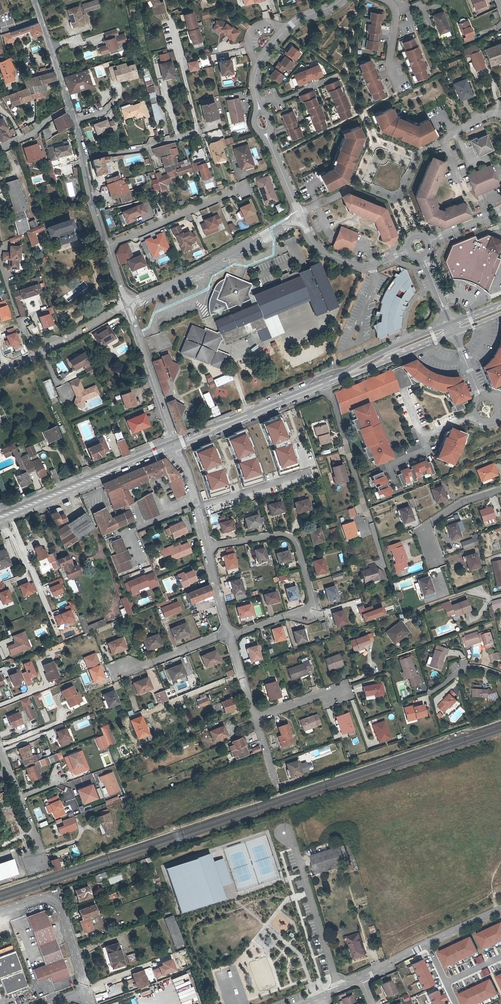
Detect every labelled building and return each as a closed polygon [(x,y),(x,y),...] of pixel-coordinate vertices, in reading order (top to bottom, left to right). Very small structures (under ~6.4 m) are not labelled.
[(83,12),(100,9),(98,0),(96,0),(82,3),(83,12)] [(153,6),(155,14),(166,11),(164,1),(161,2),(160,0),(151,0),(154,5),(153,6)] [(79,6),(68,10),(72,22),(71,22),(73,27),(80,25),(80,23),(84,22),(79,6)] [(450,29),(444,11),(434,14),(440,33),(450,29)] [(371,12),(370,20),(372,20),(371,24),(369,24),(368,32),(370,32),(370,36),(369,40),(367,39),(366,48),(377,49),(377,44),(378,41),(376,41),(378,33),(379,33),(379,31),(380,25),(379,25),(379,21),(381,22),(381,19),(382,13),(377,13),(371,12)] [(460,20),(459,22),(459,23),(461,29),(463,28),(464,33),(465,36),(463,37),(465,41),(473,38),(472,34),(474,34),(471,27),(470,27),(467,20),(465,18),(463,17),(461,18),(460,20)] [(226,35),(233,40),(239,32),(232,27),(231,28),(226,24),(226,22),(216,21),(216,26),(217,26),(216,30),(222,31),(227,34),(226,35)] [(38,23),(8,34),(10,37),(28,31),(31,38),(42,35),(38,23)] [(196,43),(206,41),(202,24),(192,26),(196,43)] [(117,29),(103,32),(106,44),(99,46),(101,55),(110,53),(109,50),(119,48),(118,44),(127,41),(125,33),(118,34),(117,29)] [(402,47),(404,46),(403,42),(411,39),(410,37),(399,41),(402,47)] [(403,42),(404,46),(406,50),(402,52),(409,73),(414,71),(415,75),(417,79),(425,76),(427,75),(426,72),(424,67),(426,67),(423,60),(421,54),(422,54),(423,54),(422,52),(420,53),(417,46),(416,46),(413,38),(411,39),(403,42)] [(484,48),(490,65),(494,63),(495,66),(497,66),(500,65),(500,43),(484,48)] [(275,69),(272,73),(270,76),(278,83),(284,75),(281,73),(283,71),(284,70),(286,67),(288,69),(294,63),(290,60),(292,57),(295,59),(300,53),(292,46),(289,49),(287,52),(286,52),(283,55),(285,56),(282,59),(280,63),(279,62),(277,65),(274,69),(275,69)] [(470,48),(472,54),(470,54),(476,70),(484,67),(477,46),(470,48)] [(165,54),(158,56),(161,64),(158,65),(162,80),(173,77),(169,62),(167,63),(165,54)] [(14,70),(9,58),(0,61),(0,74),(3,83),(13,80),(10,72),(14,70)] [(221,75),(233,73),(231,60),(219,62),(221,75)] [(381,87),(383,87),(382,85),(383,84),(381,80),(382,80),(379,71),(378,72),(376,67),(374,68),(374,66),(372,67),(370,60),(367,61),(360,64),(359,64),(361,67),(362,71),(361,71),(361,72),(364,78),(361,79),(364,86),(367,85),(370,92),(371,92),(372,95),(374,98),(381,96),(381,95),(384,94),(381,87)] [(113,81),(131,76),(134,78),(138,77),(135,64),(126,66),(125,63),(109,67),(113,81)] [(318,65),(292,75),(297,87),(302,84),(303,86),(307,84),(306,82),(314,79),(315,81),(319,79),(318,78),(323,76),(318,65)] [(70,94),(92,86),(87,69),(64,76),(70,94)] [(38,76),(40,85),(56,81),(53,71),(38,76)] [(143,78),(147,86),(152,84),(148,75),(143,78)] [(37,76),(23,80),(25,88),(28,87),(40,85),(37,76)] [(473,96),(466,79),(453,83),(460,101),(473,96)] [(341,119),(351,115),(348,108),(349,107),(347,103),(345,97),(343,93),(342,94),(339,87),(340,86),(338,80),(325,86),(327,92),(329,91),(332,98),(333,98),(339,112),(338,112),(341,119)] [(43,85),(28,87),(30,94),(45,90),(43,85)] [(146,87),(155,125),(162,123),(154,86),(146,87)] [(30,100),(27,88),(7,96),(11,107),(21,103),(30,100)] [(45,90),(30,95),(31,100),(36,98),(47,95),(45,90)] [(315,130),(326,126),(323,119),(324,118),(322,114),(320,108),(318,104),(317,105),(314,98),(315,97),(313,91),(300,97),(302,103),(304,102),(307,110),(308,109),(314,123),(312,123),(315,130)] [(204,121),(218,117),(212,97),(199,101),(204,121)] [(231,111),(234,123),(244,120),(239,98),(227,101),(230,112),(231,111)] [(144,115),(140,103),(121,110),(124,118),(134,115),(135,118),(144,115)] [(396,118),(392,109),(373,117),(379,132),(416,148),(436,137),(427,120),(416,126),(396,118)] [(302,137),(293,111),(281,116),(290,141),(302,137)] [(69,118),(67,119),(65,112),(51,119),(57,133),(72,124),(69,118)] [(1,142),(8,138),(9,140),(13,138),(2,119),(0,118),(0,140),(1,142)] [(94,135),(109,130),(110,131),(116,130),(113,120),(107,122),(106,118),(90,123),(94,135)] [(341,131),(342,135),(337,147),(333,158),(334,158),(331,166),(318,173),(326,189),(345,179),(347,175),(360,144),(360,142),(363,135),(359,124),(350,127),(341,131)] [(477,144),(477,146),(476,147),(478,155),(493,150),(492,148),(494,147),(493,144),(491,145),(487,135),(482,137),(482,138),(478,139),(478,137),(468,140),(470,147),(477,144)] [(221,148),(219,140),(210,143),(209,146),(214,162),(224,158),(223,156),(224,155),(223,152),(221,148)] [(46,147),(49,162),(57,160),(57,158),(70,155),(67,141),(62,142),(63,143),(46,147)] [(168,150),(175,148),(174,143),(153,149),(156,154),(161,152),(163,157),(161,157),(164,166),(172,163),(168,150)] [(43,159),(38,144),(25,149),(29,163),(43,159)] [(246,151),(250,150),(248,144),(235,149),(242,170),(254,166),(255,164),(252,157),(251,156),(248,157),(246,151)] [(172,163),(174,170),(178,169),(177,164),(174,155),(176,154),(175,148),(168,150),(172,163)] [(431,154),(414,194),(424,219),(442,227),(470,216),(469,213),(465,201),(461,202),(456,204),(452,206),(451,205),(445,207),(446,208),(444,209),(437,206),(436,203),(437,203),(434,196),(433,196),(432,194),(438,179),(440,180),(443,173),(441,172),(446,160),(431,154)] [(100,157),(89,159),(93,175),(110,172),(108,166),(111,165),(110,162),(110,161),(109,157),(108,155),(100,157)] [(54,181),(49,160),(44,161),(50,182),(54,181)] [(193,170),(194,172),(199,170),(202,180),(209,178),(203,160),(191,165),(193,170)] [(185,161),(177,164),(178,169),(189,165),(188,162),(185,161)] [(172,163),(164,166),(167,173),(174,170),(172,163)] [(178,169),(174,170),(167,173),(170,178),(190,171),(193,170),(191,165),(191,164),(189,165),(178,169)] [(476,196),(500,185),(495,174),(491,164),(467,174),(476,196)] [(118,175),(105,180),(106,184),(105,184),(110,199),(118,197),(119,204),(133,201),(127,184),(122,185),(118,175)] [(265,196),(263,197),(266,204),(277,200),(270,183),(271,183),(269,176),(257,180),(259,187),(261,186),(265,196)] [(17,179),(4,183),(12,212),(26,208),(17,179)] [(162,180),(158,181),(161,190),(162,194),(167,192),(162,179),(162,180)] [(357,213),(373,219),(380,239),(392,243),(397,234),(386,207),(349,191),(341,196),(341,197),(348,209),(357,213)] [(143,203),(120,212),(126,224),(135,220),(133,216),(138,214),(139,217),(147,213),(143,203)] [(247,224),(257,220),(250,204),(243,207),(241,210),(244,217),(247,224)] [(22,211),(10,214),(17,234),(28,229),(22,211)] [(206,223),(202,224),(207,235),(214,232),(212,228),(218,226),(217,224),(222,223),(219,214),(205,220),(206,223)] [(68,218),(42,226),(45,237),(55,234),(58,244),(73,239),(70,229),(72,228),(68,218)] [(37,225),(34,219),(27,222),(30,228),(37,225)] [(43,230),(41,225),(24,232),(30,246),(37,243),(34,234),(43,230)] [(183,246),(186,251),(192,249),(190,245),(191,244),(191,243),(197,241),(195,237),(194,233),(190,235),(189,235),(188,233),(183,235),(179,226),(172,230),(175,237),(176,237),(180,247),(183,246)] [(354,244),(358,233),(340,226),(336,236),(331,247),(349,254),(354,244)] [(152,258),(170,250),(162,232),(155,235),(156,238),(152,239),(151,237),(144,240),(152,258)] [(445,260),(451,277),(461,278),(465,279),(468,280),(470,281),(474,282),(476,283),(479,285),(480,286),(483,288),(496,257),(500,245),(500,239),(488,234),(476,238),(475,234),(452,244),(445,260)] [(20,235),(8,239),(10,243),(21,239),(20,235)] [(140,254),(133,257),(126,242),(119,245),(115,254),(119,265),(125,262),(129,272),(145,265),(140,254)] [(2,260),(8,260),(7,269),(18,270),(19,260),(19,253),(19,246),(8,246),(8,252),(2,252),(2,260)] [(500,259),(496,257),(483,288),(487,291),(500,259)] [(213,321),(218,332),(221,340),(223,345),(257,331),(266,327),(262,319),(261,317),(308,297),(307,297),(312,295),(315,302),(333,294),(319,262),(307,266),(309,269),(307,270),(307,268),(297,273),(297,271),(288,275),(287,273),(278,276),(281,283),(252,296),(255,303),(213,321)] [(406,270),(399,267),(402,275),(397,281),(392,287),(389,292),(387,290),(383,297),(385,298),(383,304),(381,303),(379,311),(382,312),(388,314),(387,320),(384,321),(381,322),(377,324),(373,325),(374,329),(376,328),(377,332),(378,331),(379,333),(376,334),(378,339),(387,336),(386,334),(387,334),(388,336),(400,331),(399,329),(400,328),(400,323),(401,317),(403,317),(404,311),(403,310),(403,309),(404,306),(406,307),(408,303),(406,302),(409,298),(413,293),(412,292),(415,291),(413,287),(412,284),(406,270)] [(222,284),(216,299),(224,303),(227,309),(250,299),(247,293),(251,285),(231,276),(226,274),(224,278),(222,284)] [(397,281),(400,278),(397,277),(395,276),(385,290),(387,290),(389,292),(392,287),(397,281)] [(215,286),(213,288),(216,289),(218,282),(222,284),(224,278),(223,279),(222,279),(220,281),(218,282),(216,284),(215,286)] [(209,316),(227,309),(224,303),(216,299),(222,284),(218,282),(216,289),(213,288),(209,298),(208,300),(208,303),(207,307),(208,310),(208,313),(209,316)] [(25,289),(28,298),(41,293),(39,285),(25,289)] [(21,295),(22,299),(28,298),(25,289),(13,293),(15,298),(21,295)] [(307,297),(308,297),(309,300),(308,301),(314,316),(338,307),(333,294),(315,302),(312,295),(307,297)] [(308,297),(261,317),(262,319),(275,314),(308,301),(309,300),(308,297)] [(21,305),(17,306),(21,318),(26,317),(22,305),(21,305)] [(266,327),(271,338),(283,333),(275,314),(262,319),(266,327)] [(221,340),(218,332),(216,332),(204,327),(203,330),(191,325),(190,328),(179,353),(210,365),(216,350),(220,341),(221,340)] [(115,339),(108,327),(93,335),(100,348),(115,339)] [(266,327),(257,331),(261,342),(271,338),(266,327)] [(22,334),(19,328),(13,330),(14,334),(7,337),(10,343),(20,340),(18,336),(22,334)] [(500,343),(498,348),(494,356),(492,358),(488,363),(483,367),(491,388),(500,391),(500,340),(500,343)] [(216,350),(210,365),(222,370),(228,355),(216,350)] [(152,361),(164,396),(168,389),(165,379),(166,379),(165,374),(167,373),(170,382),(179,365),(171,362),(168,353),(159,356),(159,358),(152,361)] [(89,362),(84,354),(70,363),(75,371),(84,365),(87,370),(85,371),(87,375),(98,370),(96,365),(90,367),(88,363),(89,362)] [(413,361),(404,365),(412,385),(416,383),(418,381),(421,383),(424,385),(432,387),(437,389),(437,390),(441,391),(441,390),(446,391),(455,411),(463,408),(461,404),(465,402),(464,399),(468,397),(459,377),(450,378),(443,377),(435,374),(430,372),(425,370),(420,365),(415,360),(413,361)] [(351,387),(335,394),(341,414),(412,385),(404,365),(391,370),(385,373),(386,373),(375,378),(374,377),(362,382),(363,383),(352,387),(351,387)] [(49,379),(42,382),(50,399),(58,396),(49,379)] [(80,382),(72,386),(76,395),(78,398),(76,398),(73,406),(82,409),(85,401),(99,395),(95,386),(84,391),(80,382)] [(136,406),(131,393),(121,396),(126,410),(136,406)] [(173,401),(166,403),(178,435),(184,432),(179,418),(173,403),(173,401)] [(173,403),(179,418),(180,417),(183,412),(180,405),(175,403),(173,403)] [(369,403),(352,410),(355,419),(351,420),(353,424),(352,424),(355,431),(360,429),(367,446),(363,448),(364,452),(366,459),(371,457),(375,465),(392,458),(389,451),(388,452),(385,444),(386,444),(384,440),(383,438),(383,437),(377,424),(376,424),(373,417),(374,416),(373,412),(372,413),(371,410),(372,410),(369,403)] [(149,427),(143,413),(124,421),(130,435),(149,427)] [(319,436),(318,436),(320,444),(331,441),(328,433),(328,434),(325,425),(316,427),(319,436)] [(61,436),(56,426),(43,432),(48,442),(61,436)] [(282,426),(264,432),(277,470),(295,465),(282,426)] [(452,429),(450,430),(447,438),(445,437),(442,444),(443,444),(440,452),(439,452),(436,458),(452,465),(457,454),(458,455),(462,445),(461,445),(463,440),(464,440),(467,434),(458,431),(457,432),(452,429)] [(117,442),(124,439),(121,431),(114,434),(117,442)] [(247,436),(229,442),(242,481),(260,475),(247,436)] [(98,444),(87,449),(92,461),(103,455),(102,453),(108,450),(103,438),(96,441),(98,444)] [(123,457),(130,455),(128,451),(124,439),(117,442),(123,457)] [(85,446),(87,449),(98,444),(96,441),(85,446)] [(32,462),(35,469),(39,478),(46,475),(38,456),(37,456),(33,446),(31,447),(30,446),(28,447),(29,448),(27,449),(32,461),(32,462)] [(214,447),(196,453),(208,491),(226,486),(214,447)] [(10,451),(4,454),(5,457),(14,454),(23,474),(16,476),(21,487),(31,482),(27,472),(20,456),(16,448),(10,451)] [(20,456),(27,472),(35,469),(32,462),(30,462),(30,461),(29,461),(26,455),(22,457),(22,456),(20,456)] [(310,455),(301,456),(303,473),(311,472),(310,455)] [(140,467),(147,482),(148,481),(150,484),(152,483),(151,481),(165,475),(168,482),(179,476),(163,458),(140,467)] [(404,473),(398,475),(403,487),(406,485),(405,483),(412,480),(413,483),(417,481),(416,478),(430,473),(431,475),(435,473),(430,462),(424,464),(423,462),(413,466),(414,468),(409,471),(408,468),(403,470),(404,473)] [(336,477),(338,484),(348,481),(343,464),(333,467),(335,477),(336,477)] [(477,470),(480,480),(490,476),(491,478),(497,475),(493,464),(477,470)] [(115,478),(120,492),(126,490),(127,491),(147,482),(140,467),(115,478)] [(49,471),(55,484),(59,482),(53,469),(49,471)] [(382,472),(372,476),(373,480),(376,488),(376,487),(378,491),(377,491),(380,499),(391,494),(388,487),(386,483),(387,483),(384,476),(383,476),(382,472)] [(168,482),(171,487),(172,486),(172,485),(180,481),(179,476),(168,482)] [(104,493),(112,511),(124,506),(125,506),(126,507),(120,492),(115,478),(101,484),(104,493)] [(184,495),(180,481),(172,485),(172,486),(171,487),(175,499),(184,495)] [(442,486),(432,490),(437,503),(447,500),(445,495),(446,495),(442,486)] [(127,491),(126,490),(120,492),(126,507),(128,506),(133,503),(127,491)] [(138,500),(141,507),(146,521),(160,515),(154,500),(151,493),(145,496),(139,500),(138,500)] [(312,509),(309,499),(295,503),(298,514),(308,511),(308,510),(312,509)] [(285,512),(282,501),(268,505),(271,516),(281,513),(285,512)] [(96,528),(100,537),(134,521),(129,510),(126,511),(110,519),(104,507),(91,514),(96,528)] [(400,515),(403,525),(414,521),(409,507),(399,511),(401,515),(400,515)] [(494,518),(490,507),(480,510),(483,522),(494,518)] [(60,508),(59,508),(48,512),(54,525),(66,521),(61,509),(60,508)] [(83,514),(67,524),(77,540),(92,531),(93,529),(83,514)] [(211,516),(212,520),(209,521),(212,529),(216,528),(217,530),(221,529),(220,523),(217,514),(211,516)] [(261,524),(258,514),(245,518),(248,528),(258,526),(258,525),(261,524)] [(220,523),(221,529),(223,533),(230,531),(230,530),(235,529),(232,520),(220,523)] [(186,532),(182,522),(168,528),(173,538),(186,532)] [(357,529),(354,522),(343,525),(347,539),(357,536),(355,530),(357,529)] [(64,548),(77,540),(67,524),(56,531),(64,548)] [(459,533),(456,524),(447,526),(449,532),(448,532),(451,540),(460,537),(459,533)] [(310,530),(311,534),(311,535),(313,544),(324,541),(320,527),(310,530)] [(472,539),(462,543),(464,550),(475,546),(472,539)] [(122,540),(113,543),(118,556),(110,559),(117,575),(132,570),(128,561),(125,553),(126,553),(122,540)] [(389,551),(392,550),(397,564),(395,565),(396,567),(404,564),(403,562),(407,560),(408,560),(403,546),(401,542),(388,547),(389,551)] [(180,546),(173,548),(172,545),(159,550),(161,555),(169,552),(172,561),(191,553),(187,543),(180,546)] [(57,568),(54,561),(51,553),(47,555),(45,549),(41,551),(40,546),(38,546),(38,545),(37,545),(35,545),(34,547),(35,548),(32,549),(37,561),(47,557),(49,564),(51,564),(53,570),(57,568)] [(253,551),(257,564),(268,561),(264,548),(253,551)] [(5,550),(0,551),(0,568),(10,564),(5,550)] [(292,560),(289,550),(276,554),(279,563),(283,562),(283,563),(292,560)] [(235,559),(237,558),(235,553),(234,553),(233,553),(222,556),(226,570),(238,567),(235,559)] [(466,556),(467,561),(466,561),(469,570),(480,567),(476,553),(466,556)] [(54,561),(57,568),(62,579),(71,575),(71,576),(78,573),(74,565),(72,561),(71,562),(68,555),(64,556),(63,555),(62,554),(61,555),(60,556),(60,558),(54,561)] [(313,561),(314,565),(316,575),(327,572),(323,558),(313,561)] [(492,562),(497,586),(500,585),(500,560),(492,562)] [(364,580),(369,583),(370,583),(372,580),(373,580),(379,578),(380,580),(386,577),(385,572),(382,570),(377,571),(376,568),(377,568),(376,563),(369,565),(370,570),(368,570),(367,569),(361,571),(362,574),(364,576),(362,579),(364,580)] [(183,574),(183,572),(177,575),(182,588),(188,586),(187,582),(191,581),(191,582),(195,581),(191,571),(183,574)] [(130,592),(132,597),(159,587),(154,572),(123,583),(127,592),(130,592)] [(420,598),(421,600),(434,596),(433,593),(434,593),(432,585),(430,577),(419,580),(424,596),(422,596),(423,598),(420,598)] [(240,579),(229,582),(233,596),(244,593),(240,579)] [(28,581),(18,585),(23,597),(37,591),(33,582),(29,584),(28,581)] [(0,584),(0,601),(1,605),(11,601),(7,588),(5,588),(3,582),(0,584)] [(58,583),(49,587),(53,597),(63,593),(58,583)] [(212,598),(211,596),(212,595),(208,586),(185,595),(189,606),(203,600),(204,602),(212,598)] [(298,594),(296,586),(286,589),(290,601),(299,599),(298,594)] [(335,586),(324,589),(328,602),(339,599),(335,586)] [(280,602),(277,591),(263,595),(266,606),(280,602)] [(120,610),(122,618),(132,614),(125,597),(120,600),(123,609),(120,610)] [(450,606),(444,608),(447,616),(452,615),(451,613),(454,612),(455,615),(463,612),(463,613),(470,610),(467,600),(452,606),(450,606)] [(177,602),(160,608),(164,618),(181,612),(177,602)] [(65,612),(54,617),(58,626),(74,620),(71,610),(74,609),(72,604),(64,607),(65,612)] [(254,615),(251,604),(237,608),(240,618),(244,617),(244,618),(254,615)] [(333,613),(335,623),(336,623),(337,627),(347,624),(343,610),(333,613)] [(85,633),(91,630),(106,625),(104,620),(87,626),(82,614),(77,616),(85,633)] [(409,633),(400,622),(386,633),(395,644),(409,633)] [(189,635),(184,623),(169,629),(174,641),(189,635)] [(272,630),(274,638),(275,638),(277,642),(286,640),(282,627),(272,630)] [(306,638),(304,629),(294,632),(297,645),(306,642),(305,638),(306,638)] [(24,631),(13,636),(15,641),(16,643),(14,643),(7,646),(11,655),(22,651),(21,649),(27,647),(25,641),(27,640),(24,631)] [(468,647),(470,646),(484,642),(483,641),(486,640),(486,641),(487,644),(488,646),(494,644),(495,647),(497,646),(493,632),(482,636),(481,632),(467,637),(469,643),(467,643),(468,647)] [(161,645),(156,635),(142,640),(146,650),(155,646),(156,647),(161,645)] [(354,651),(363,648),(363,646),(370,643),(370,642),(367,636),(351,642),(354,651)] [(126,649),(121,637),(108,643),(112,653),(121,649),(121,650),(126,649)] [(27,640),(25,641),(27,647),(21,649),(22,651),(30,647),(27,640)] [(63,652),(68,649),(63,642),(59,645),(63,652)] [(248,648),(249,653),(251,662),(262,660),(258,646),(248,648)] [(438,650),(436,649),(431,666),(441,669),(446,653),(448,654),(450,649),(440,646),(438,650)] [(206,655),(206,654),(201,656),(205,667),(219,661),(215,652),(206,655)] [(500,660),(497,653),(491,655),(494,662),(500,660)] [(329,671),(336,668),(343,666),(339,655),(325,661),(329,671)] [(413,686),(422,683),(419,674),(417,674),(411,656),(400,660),(405,672),(403,672),(405,679),(407,678),(409,677),(410,677),(413,686)] [(299,676),(307,674),(306,672),(311,671),(307,661),(302,663),(303,664),(287,670),(291,681),(299,678),(299,676)] [(18,676),(15,669),(17,667),(15,662),(5,666),(10,679),(18,676)] [(43,666),(47,674),(50,682),(59,678),(53,662),(43,666)] [(103,674),(99,665),(88,670),(94,683),(103,679),(102,675),(103,674)] [(172,668),(172,667),(167,670),(171,680),(185,675),(182,665),(172,668)] [(151,688),(147,678),(133,683),(137,694),(151,688)] [(269,693),(268,694),(270,701),(280,697),(276,682),(275,682),(275,680),(272,681),(273,683),(267,685),(266,685),(269,693)] [(364,688),(366,697),(374,695),(375,697),(383,695),(381,684),(364,688)] [(490,701),(500,700),(500,696),(499,689),(491,691),(491,690),(482,690),(483,685),(477,685),(476,697),(490,698),(490,701)] [(62,691),(66,699),(68,698),(71,706),(82,701),(78,692),(76,693),(73,686),(62,691)] [(104,700),(105,700),(106,700),(109,707),(119,703),(113,691),(103,695),(104,700)] [(164,691),(154,694),(158,704),(168,701),(164,691)] [(446,701),(445,701),(440,706),(446,712),(451,707),(453,708),(459,701),(455,697),(458,694),(454,691),(451,694),(452,695),(449,699),(446,701)] [(196,700),(199,708),(209,704),(207,696),(196,700)] [(235,709),(230,699),(221,702),(225,713),(235,709)] [(34,717),(33,715),(31,710),(28,704),(24,705),(26,712),(29,719),(34,717)] [(417,717),(417,718),(427,715),(424,705),(415,707),(413,708),(413,706),(405,708),(408,719),(417,717)] [(23,723),(18,712),(7,716),(11,727),(23,723)] [(336,717),(339,725),(340,724),(343,734),(354,730),(348,713),(336,717)] [(300,722),(304,732),(304,731),(306,735),(313,732),(312,729),(321,725),(317,715),(300,722)] [(141,717),(130,721),(138,739),(151,733),(148,726),(146,727),(141,717)] [(374,726),(376,734),(377,733),(380,742),(391,739),(385,722),(374,726)] [(62,724),(54,727),(56,732),(57,732),(60,741),(59,741),(61,745),(70,742),(68,737),(69,737),(66,728),(64,729),(62,724)] [(109,724),(100,727),(103,735),(107,746),(115,744),(111,732),(112,732),(109,724)] [(281,743),(283,747),(292,743),(289,734),(290,733),(287,724),(278,728),(281,736),(278,737),(280,743),(281,743)] [(227,736),(223,726),(209,731),(213,741),(227,736)] [(244,746),(241,738),(232,742),(233,745),(229,747),(230,749),(231,752),(235,750),(244,746)] [(34,762),(40,760),(38,754),(32,756),(28,747),(30,747),(29,744),(18,749),(22,759),(25,765),(34,762)] [(231,752),(232,757),(237,755),(238,758),(247,754),(244,746),(235,750),(231,752)] [(81,751),(78,752),(83,765),(87,764),(81,751)] [(78,752),(68,756),(73,769),(75,774),(88,769),(87,764),(83,765),(78,752)] [(40,760),(34,762),(35,765),(26,768),(31,780),(40,777),(39,773),(41,772),(39,766),(50,761),(50,762),(58,759),(56,753),(40,760)] [(68,756),(64,757),(70,771),(73,769),(68,756)] [(284,761),(286,767),(287,767),(289,774),(300,771),(296,758),(284,761)] [(100,777),(102,782),(103,781),(109,795),(119,791),(112,772),(100,777)] [(57,796),(49,799),(48,801),(52,811),(55,818),(65,814),(62,808),(57,796)] [(120,803),(119,797),(104,800),(106,806),(120,803)] [(103,821),(97,823),(101,834),(114,829),(110,820),(112,819),(109,811),(100,814),(103,821)] [(64,825),(58,828),(60,835),(77,828),(72,817),(67,819),(62,821),(64,825)] [(346,845),(311,855),(317,877),(352,867),(346,845)] [(166,868),(180,914),(226,900),(221,886),(213,862),(210,854),(166,868)] [(12,858),(0,862),(0,879),(17,873),(12,858)] [(57,861),(56,858),(50,860),(53,870),(64,867),(61,860),(57,861)] [(223,859),(213,862),(221,886),(231,883),(223,859)] [(92,897),(89,886),(75,891),(79,901),(92,897)] [(96,913),(93,905),(78,910),(81,919),(96,913)] [(30,917),(38,939),(56,932),(48,910),(30,917)] [(172,916),(164,919),(174,947),(183,944),(172,916)] [(84,933),(92,930),(88,918),(79,922),(84,933)] [(478,935),(485,949),(492,945),(495,944),(500,941),(500,923),(478,935)] [(371,934),(378,932),(376,925),(369,927),(371,934)] [(56,932),(38,939),(47,966),(35,970),(39,982),(51,978),(54,984),(72,978),(56,932)] [(368,958),(359,933),(348,937),(356,962),(368,958)] [(472,937),(440,952),(447,967),(453,964),(456,962),(469,956),(472,955),(478,952),(472,937)] [(111,954),(122,951),(119,943),(108,946),(111,954)] [(122,951),(111,954),(116,969),(127,965),(122,951)] [(4,996),(26,988),(13,952),(0,956),(0,985),(4,996)] [(127,955),(129,962),(136,961),(135,953),(127,955)] [(422,959),(412,964),(423,989),(434,984),(432,979),(435,978),(433,974),(430,976),(428,971),(431,970),(427,962),(424,964),(422,959)] [(138,989),(140,988),(150,985),(144,970),(132,974),(135,982),(138,989)] [(187,974),(172,979),(176,993),(192,987),(190,981),(184,983),(182,979),(188,977),(187,974)] [(383,984),(385,992),(387,991),(389,996),(398,993),(393,980),(383,984)] [(460,995),(464,1003),(478,1003),(498,994),(491,980),(485,983),(482,984),(469,990),(466,992),(460,995)] [(428,995),(432,1003),(443,1003),(442,1001),(443,1000),(446,999),(443,994),(441,995),(439,996),(437,990),(428,995)] [(344,999),(346,1003),(357,1003),(356,1003),(352,995),(344,999)]
